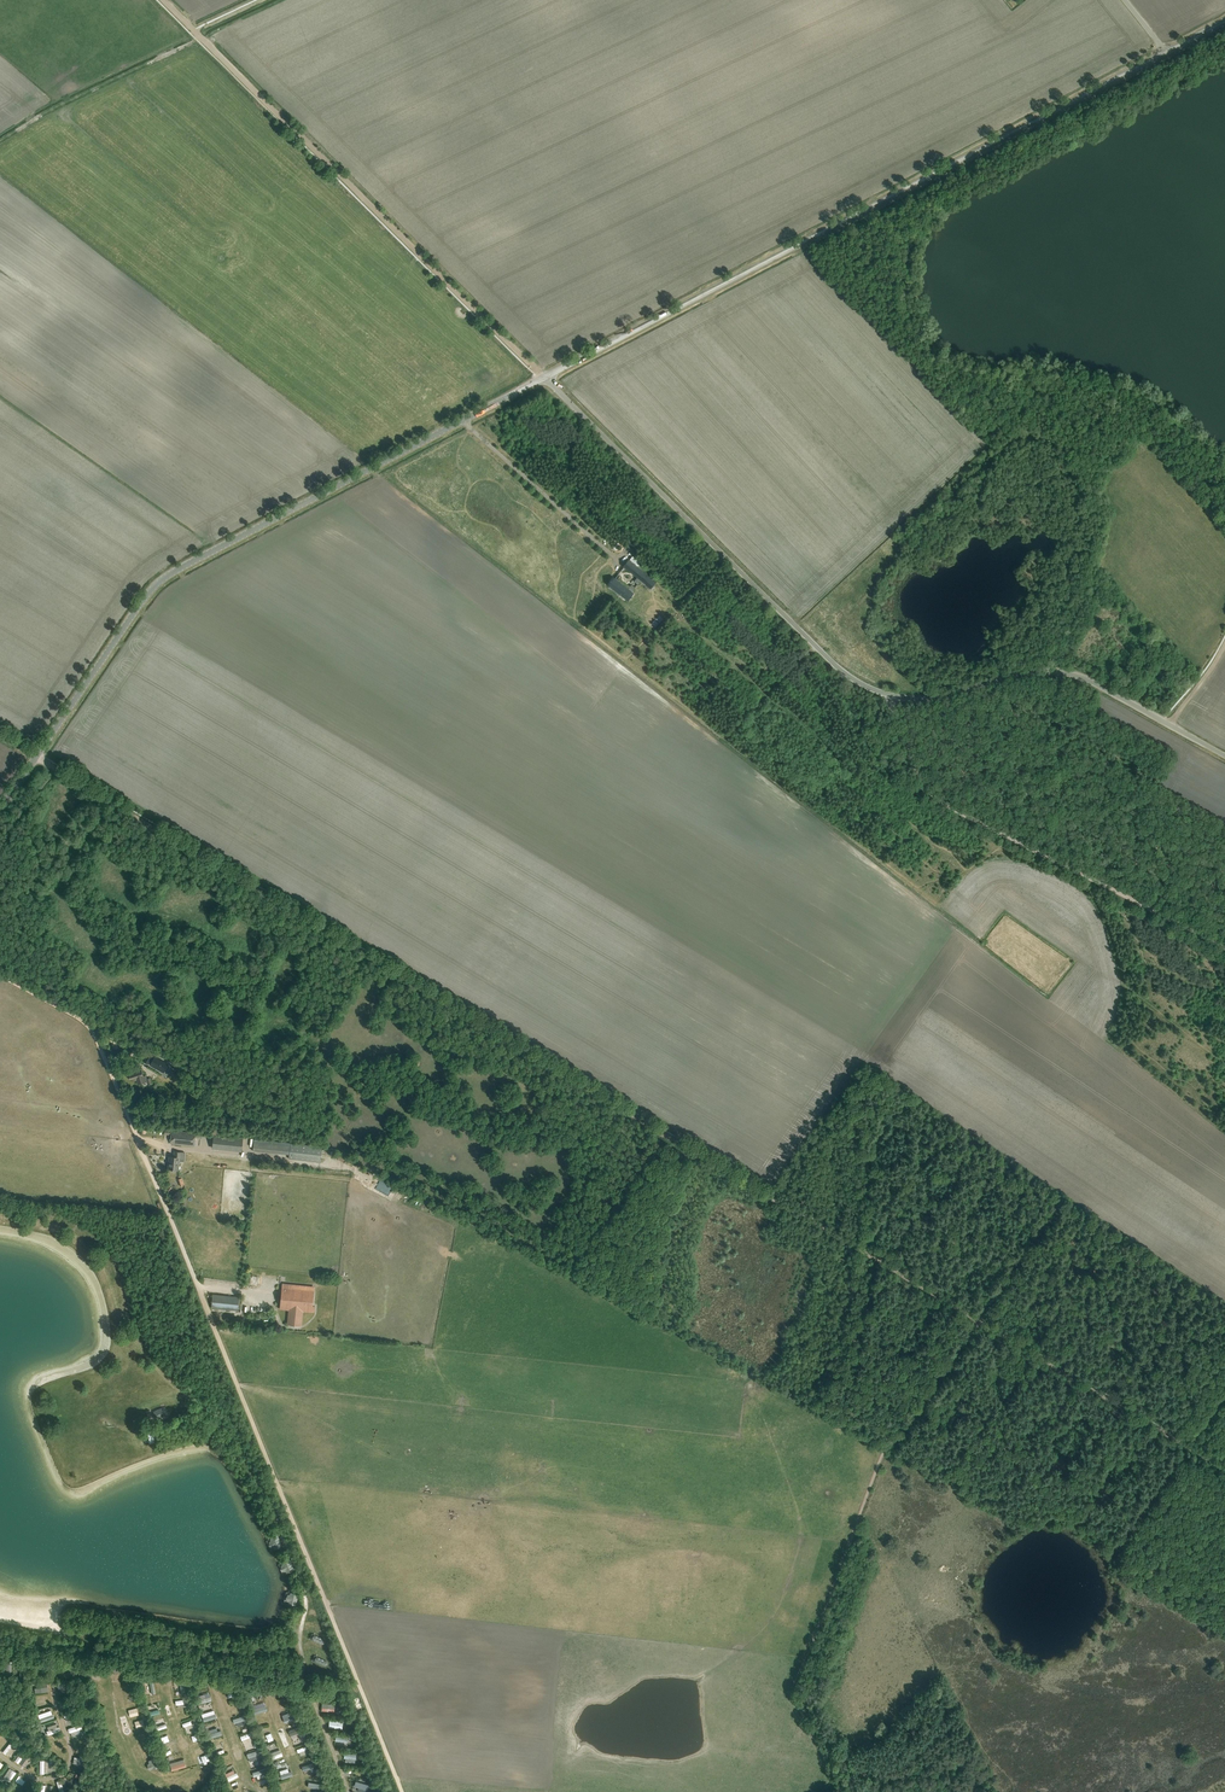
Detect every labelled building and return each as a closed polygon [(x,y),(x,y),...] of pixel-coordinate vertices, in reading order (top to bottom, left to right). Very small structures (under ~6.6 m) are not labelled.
[(632,553),(634,551),(637,547),(630,541),(627,545),(625,548),(632,553)] [(623,566),(651,589),(656,582),(628,559),(623,566)] [(614,577),(607,585),(627,601),(634,593),(614,577)] [(148,1064),(148,1063),(150,1064),(150,1065),(163,1072),(167,1063),(148,1052),(143,1061),(148,1064)] [(146,1076),(143,1076),(141,1070),(129,1073),(130,1075),(129,1075),(130,1079),(132,1079),(133,1081),(137,1080),(138,1084),(147,1081),(148,1083),(151,1083),(150,1078),(147,1079),(146,1076)] [(212,1092),(215,1086),(203,1079),(200,1085),(212,1092)] [(164,1134),(171,1134),(171,1143),(194,1145),(195,1137),(202,1138),(202,1133),(195,1133),(165,1130),(164,1134)] [(241,1151),(243,1139),(213,1136),(213,1148),(241,1151)] [(179,1170),(179,1161),(184,1161),(185,1152),(182,1152),(174,1151),(174,1156),(169,1156),(168,1169),(179,1170)] [(313,1306),(315,1286),(282,1282),(280,1309),(288,1310),(287,1324),(302,1325),(303,1311),(312,1312),(312,1311),(314,1312),(315,1306),(313,1306)] [(211,1308),(237,1310),(238,1297),(212,1295),(211,1308)] [(165,1415),(162,1407),(153,1411),(156,1419),(165,1415)] [(278,1535),(266,1540),(270,1550),(282,1545),(278,1535)] [(290,1559),(278,1564),(283,1574),(294,1569),(290,1559)] [(298,1595),(286,1592),(284,1602),(296,1605),(298,1595)] [(326,1640),(312,1634),(310,1639),(324,1645),(326,1640)] [(329,1661),(314,1655),(312,1661),(326,1667),(329,1661)] [(39,1699),(40,1706),(51,1704),(50,1697),(39,1699)] [(138,1707),(130,1709),(132,1716),(140,1714),(138,1707)] [(295,1709),(282,1714),(284,1718),(296,1713),(295,1709)] [(70,1733),(83,1728),(81,1724),(68,1728),(70,1733)] [(48,1735),(61,1730),(59,1726),(49,1730),(46,1731),(48,1735)] [(290,1731),(291,1735),(303,1731),(301,1727),(290,1731)] [(222,1734),(221,1730),(208,1734),(209,1738),(222,1734)] [(242,1740),(253,1736),(252,1732),(241,1736),(242,1740)] [(13,1743),(11,1741),(3,1752),(6,1754),(13,1743)] [(221,1749),(219,1749),(221,1754),(231,1750),(229,1742),(220,1745),(221,1749)] [(19,1763),(25,1754),(22,1751),(15,1760),(19,1763)] [(151,1769),(161,1766),(158,1757),(148,1759),(151,1769)] [(186,1766),(185,1762),(171,1766),(172,1770),(186,1766)] [(7,1779),(10,1782),(16,1772),(13,1770),(7,1778),(7,1779)] [(225,1778),(227,1782),(240,1776),(238,1772),(225,1778)] [(63,1789),(56,1780),(54,1782),(60,1791),(63,1789)] [(356,1781),(354,1786),(367,1790),(369,1785),(356,1781)]
